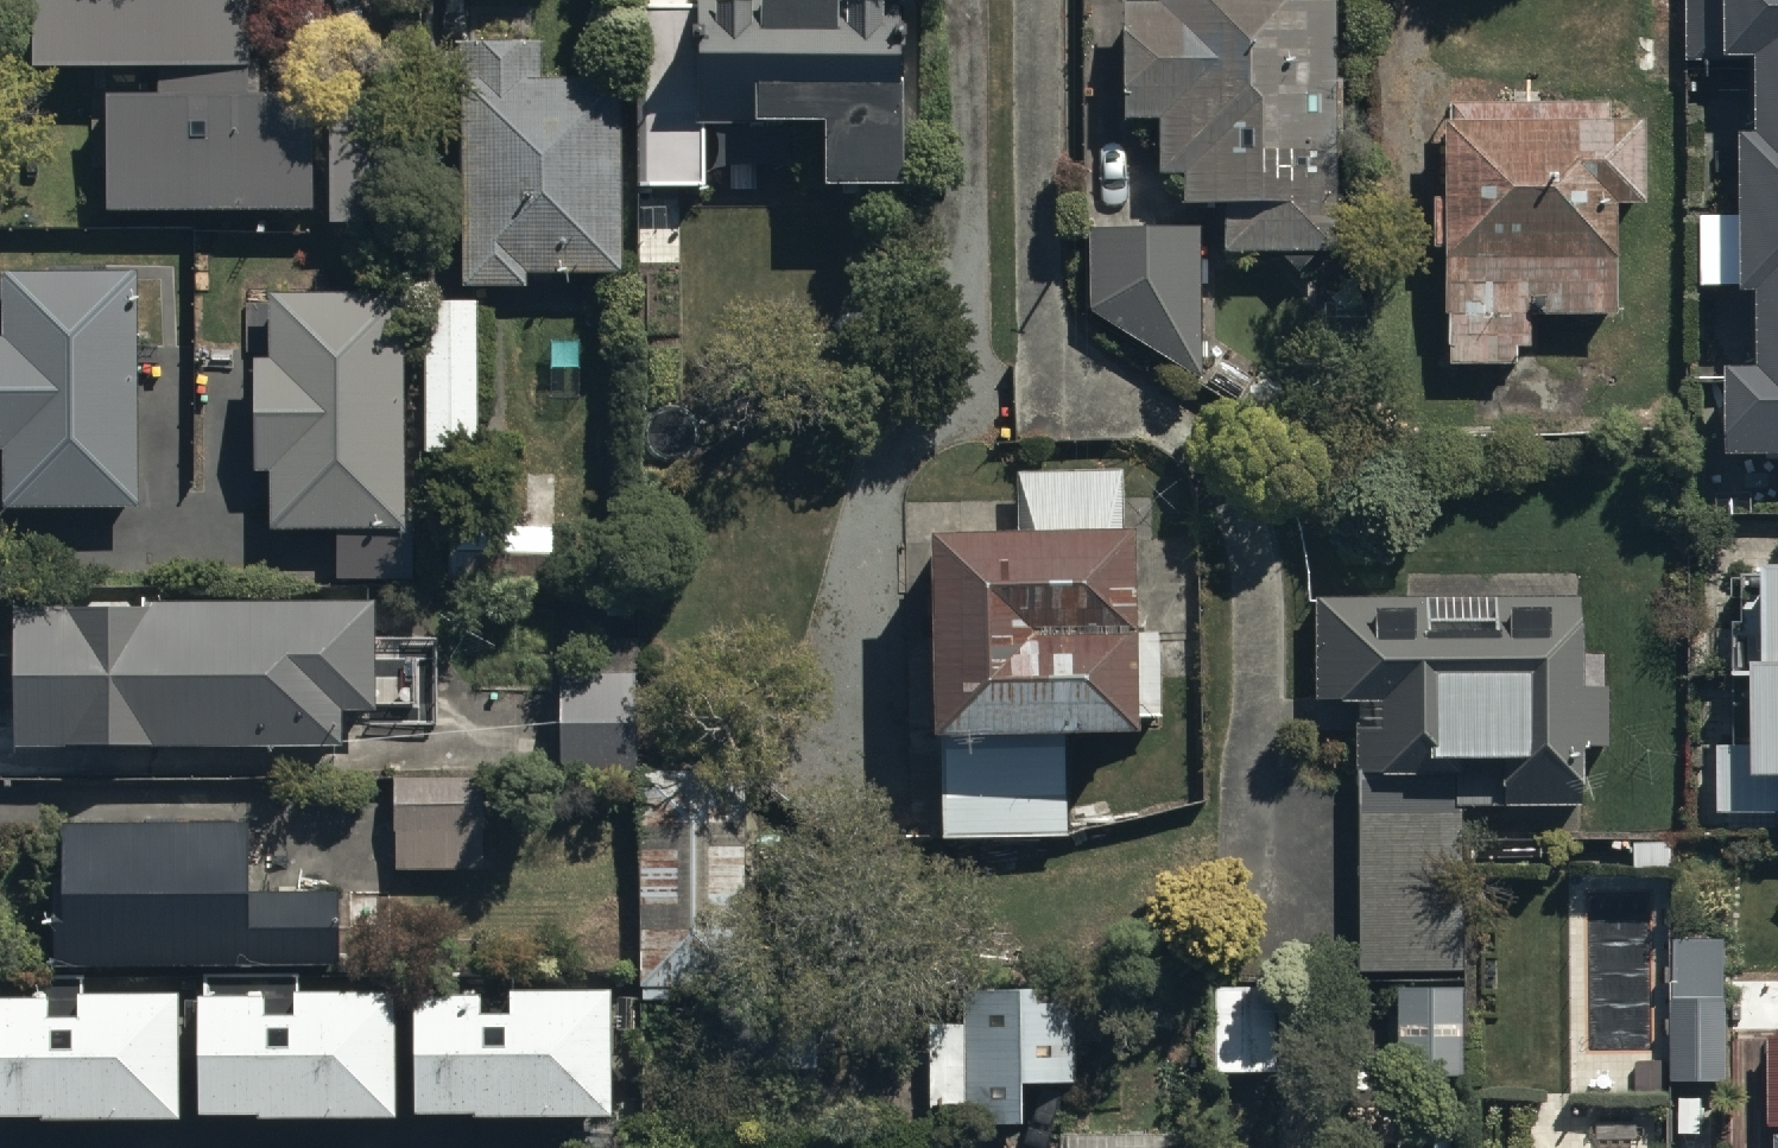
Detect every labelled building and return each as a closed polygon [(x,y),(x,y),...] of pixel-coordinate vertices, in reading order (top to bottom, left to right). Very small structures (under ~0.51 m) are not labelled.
[(33,60),(258,60),(258,0),(33,0),(33,60)] [(693,5),(637,5),(637,184),(700,184),(700,121),(813,121),(813,174),(897,174),(897,0),(693,0),(693,5)] [(1120,112),(1156,112),(1156,166),(1179,166),(1179,196),(1223,196),(1223,246),(1331,246),(1331,0),(1120,0),(1120,112)] [(1685,60),(1754,60),(1754,118),(1739,118),(1739,284),(1759,284),(1759,355),(1726,355),(1726,443),(1777,443),(1777,0),(1685,0),(1685,60)] [(532,10),(471,7),(471,36),(462,37),(462,280),(527,280),(527,267),(619,267),(619,73),(539,73),(539,35),(532,36),(532,10)] [(161,87),(109,87),(110,205),(310,205),(310,92),(258,92),(258,64),(161,64),(161,87)] [(408,86),(328,86),(329,219),(408,219),(408,86)] [(1603,97),(1445,97),(1445,115),(1438,115),(1438,191),(1429,191),(1428,242),(1438,242),(1438,357),(1514,357),(1514,344),(1528,344),(1528,311),(1610,311),(1610,196),(1638,196),(1638,112),(1603,112),(1603,97)] [(1197,222),(1087,225),(1086,304),(1196,379),(1197,222)] [(4,268),(4,330),(0,330),(0,447),(3,447),(3,502),(137,502),(137,268),(4,268)] [(408,289),(272,289),(271,354),(254,354),(252,465),(269,465),(268,522),(403,525),(408,289)] [(477,296),(424,296),(424,447),(477,447),(477,296)] [(1124,467),(1013,468),(1013,516),(919,516),(919,720),(941,720),(941,827),(1066,827),(1066,724),(1128,724),(1128,708),(1157,709),(1157,628),(1124,628),(1124,467)] [(1759,551),(1760,573),(1734,574),(1737,670),(1750,669),(1753,762),(1777,761),(1777,551),(1759,551)] [(1576,575),(1405,572),(1405,594),(1314,594),(1314,699),(1356,699),(1356,969),(1457,969),(1457,803),(1575,803),(1575,750),(1605,750),(1605,658),(1576,658),(1576,575)] [(372,595),(15,595),(17,744),(335,740),(335,707),(374,706),(372,595)] [(633,670),(559,670),(559,769),(633,769),(633,670)] [(745,763),(640,763),(640,994),(671,994),(671,984),(745,984),(745,763)] [(483,771),(396,771),(397,868),(491,867),(491,805),(484,806),(483,771)] [(246,815),(65,818),(63,910),(54,910),(53,959),(339,963),(340,952),(392,953),(393,885),(245,882),(246,815)] [(1723,937),(1669,937),(1669,1078),(1723,1078),(1723,937)] [(958,1016),(926,1017),(927,1103),(958,1103),(959,1116),(1016,1115),(1016,1071),(1072,1070),(1071,976),(957,978),(958,1016)] [(482,984),(412,984),(412,1107),(611,1107),(611,980),(511,981),(511,1003),(482,1003),(482,984)] [(1457,982),(1390,982),(1391,1073),(1458,1072),(1457,982)] [(0,988),(0,1110),(181,1107),(179,984),(80,986),(80,1006),(50,1006),(50,989),(0,988)] [(266,991),(197,989),(199,1108),(396,1106),(394,984),(296,985),(296,1002),(266,1003),(266,991)] [(1273,984),(1210,984),(1209,1070),(1272,1071),(1273,984)] [(1767,1035),(1769,1126),(1777,1126),(1777,1035),(1767,1035)] [(1059,1130),(1059,1147),(1180,1147),(1181,1130),(1059,1130)]
